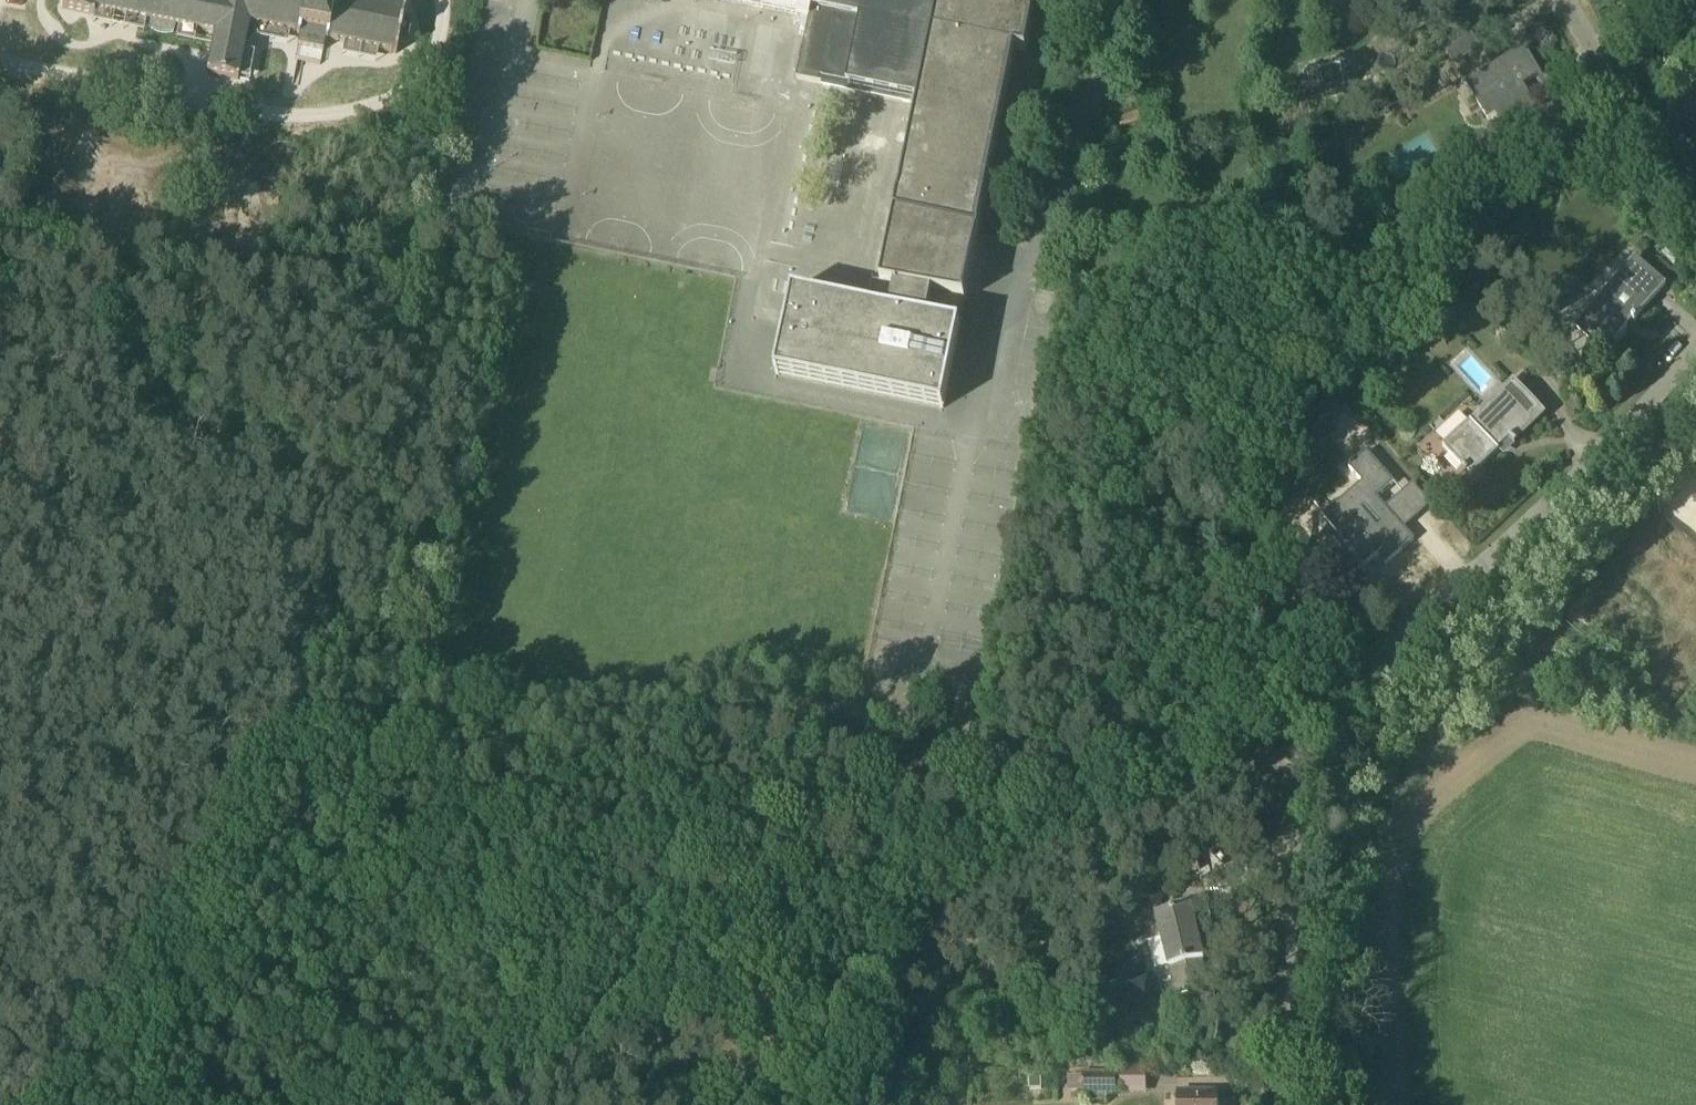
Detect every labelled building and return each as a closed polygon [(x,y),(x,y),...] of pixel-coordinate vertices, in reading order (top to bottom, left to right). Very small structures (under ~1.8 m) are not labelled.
[(63,9),(94,15),(95,10),(150,21),(149,27),(174,32),(175,26),(214,34),(207,74),(238,80),(249,25),(301,35),(296,60),(320,64),(323,51),(324,51),(327,40),(396,54),(398,44),(407,45),(411,24),(403,22),(405,12),(347,0),(64,0),(63,9)] [(1032,16),(1036,0),(722,0),(810,18),(797,79),(918,104),(881,283),(884,283),(878,309),(794,292),(778,373),(942,406),(959,325),(927,318),(932,293),(965,300),(966,297),(965,297),(1016,50),(1027,52),(1034,17),(1032,16)] [(1454,64),(1481,47),(1473,33),(1445,49),(1454,64)] [(1536,113),(1520,87),(1542,74),(1525,48),(1467,85),(1510,155),(1569,118),(1558,100),(1536,113)] [(1634,322),(1667,285),(1636,257),(1575,325),(1605,351),(1633,320),(1634,322)] [(1515,441),(1543,414),(1513,381),(1471,420),(1443,446),(1472,477),(1510,440),(1515,446),(1518,443),(1515,441)] [(1387,563),(1413,539),(1377,498),(1394,482),(1366,452),(1349,467),(1363,482),(1325,516),(1338,531),(1350,519),(1366,536),(1353,548),(1366,563),(1374,556),(1376,557),(1379,554),(1387,563)] [(1162,879),(1200,870),(1195,850),(1158,859),(1162,879)] [(1208,986),(1202,959),(1204,959),(1195,922),(1211,918),(1206,896),(1170,905),(1171,912),(1156,915),(1169,967),(1172,967),(1178,994),(1208,986)] [(1117,1076),(1083,1076),(1083,1091),(1116,1092),(1117,1076)] [(1218,1092),(1178,1092),(1178,1104),(1218,1104),(1218,1092)]
